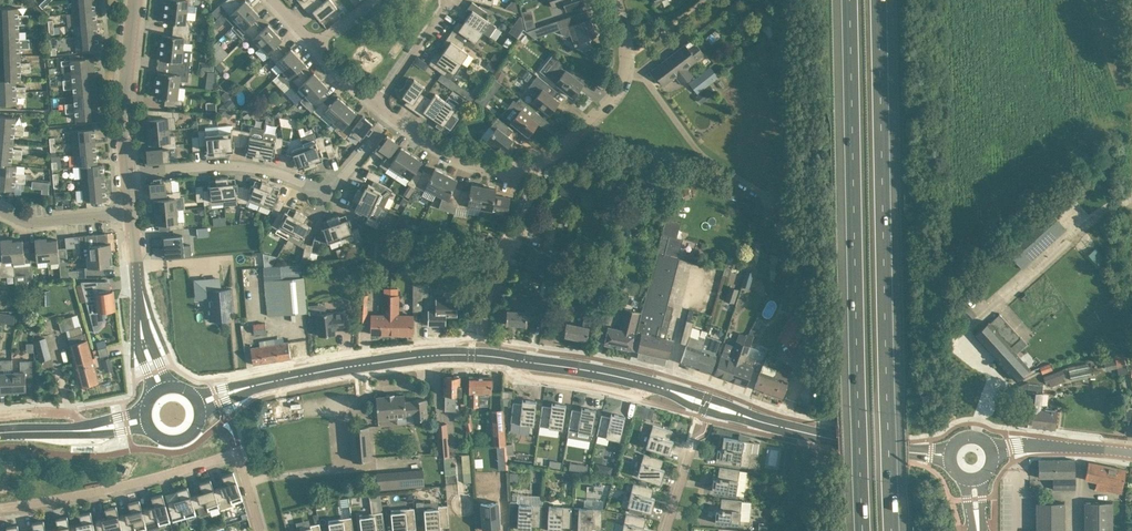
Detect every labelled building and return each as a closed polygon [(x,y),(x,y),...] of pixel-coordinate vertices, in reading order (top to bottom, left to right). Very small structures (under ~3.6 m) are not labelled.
[(96,10),(95,0),(74,0),(72,0),(73,12),(96,10)] [(163,8),(187,11),(188,4),(193,5),(193,0),(167,0),(166,1),(164,1),(163,8)] [(225,9),(236,0),(226,0),(221,4),(225,9)] [(234,25),(252,7),(246,0),(245,0),(240,5),(236,0),(225,9),(222,12),(234,25)] [(305,8),(311,16),(313,14),(315,16),(317,15),(320,20),(337,7),(332,0),(325,0),(323,2),(321,0),(315,0),(305,8)] [(505,8),(518,12),(516,1),(512,0),(505,8)] [(574,7),(585,3),(584,0),(550,0),(552,6),(564,3),(566,10),(574,7)] [(483,31),(490,36),(497,26),(483,17),(487,11),(472,1),(466,9),(469,11),(467,14),(469,15),(465,19),(483,31)] [(28,18),(28,14),(19,14),(18,6),(7,7),(0,7),(0,19),(28,18)] [(252,7),(234,25),(237,22),(249,34),(258,24),(254,20),(260,14),(259,14),(252,7)] [(186,18),(187,11),(163,8),(162,16),(165,16),(164,21),(174,22),(173,28),(190,30),(191,19),(186,18)] [(74,24),(97,22),(96,10),(73,12),(74,24)] [(586,10),(564,18),(557,20),(527,31),(535,37),(560,29),(561,33),(567,35),(571,34),(576,46),(584,50),(592,47),(589,37),(599,34),(599,33),(596,35),(590,19),(593,18),(593,17),(577,23),(574,15),(587,11),(586,10)] [(522,16),(519,15),(509,31),(517,37),(524,28),(522,16)] [(28,18),(0,19),(0,31),(19,31),(19,23),(29,23),(28,18)] [(536,27),(534,18),(524,21),(526,29),(536,27)] [(451,32),(465,42),(469,37),(476,42),(483,31),(465,19),(462,24),(461,23),(459,25),(456,24),(451,32)] [(75,36),(98,34),(97,22),(74,24),(75,36)] [(263,29),(258,24),(249,34),(260,46),(275,31),(269,24),(269,23),(263,29)] [(159,39),(159,46),(183,48),(184,42),(189,42),(190,30),(173,28),(172,35),(163,34),(162,39),(159,39)] [(19,31),(0,31),(0,44),(29,42),(29,38),(20,38),(19,31)] [(282,38),(275,31),(260,46),(271,58),(281,48),(277,44),(283,38),(282,38)] [(447,46),(444,50),(461,62),(468,52),(462,48),(465,42),(451,32),(445,41),(447,42),(445,45),(447,46)] [(200,33),(199,40),(209,41),(210,34),(200,33)] [(98,34),(75,36),(77,48),(88,47),(99,46),(98,34)] [(669,56),(687,79),(693,75),(686,67),(696,59),(697,59),(704,54),(696,42),(693,38),(685,44),(669,56)] [(218,41),(212,47),(222,58),(229,52),(218,41)] [(29,42),(0,44),(0,55),(20,55),(20,47),(30,47),(29,42)] [(169,66),(189,68),(191,50),(186,49),(183,48),(159,46),(158,53),(160,53),(160,59),(169,60),(169,66)] [(286,53),(281,48),(271,58),(276,63),(272,67),(278,74),(298,56),(291,49),(292,48),(292,47),(286,53)] [(437,56),(435,55),(429,63),(450,78),(461,62),(444,50),(441,55),(439,54),(437,56)] [(494,53),(491,59),(499,64),(503,58),(494,53)] [(0,55),(0,67),(30,66),(30,61),(20,62),(20,55),(0,55)] [(305,63),(298,56),(278,74),(278,77),(283,82),(284,82),(289,87),(304,73),(300,68),(306,62),(305,62),(305,63)] [(664,84),(675,76),(682,84),(687,79),(669,56),(652,69),(664,84)] [(93,57),(82,58),(61,59),(62,64),(71,64),(72,71),(94,69),(93,57)] [(561,57),(559,59),(547,75),(555,82),(573,96),(583,83),(568,71),(572,66),(561,57)] [(493,71),(497,65),(490,60),(485,66),(493,71)] [(216,67),(221,72),(226,67),(221,61),(216,67)] [(30,66),(0,67),(0,79),(16,79),(21,79),(21,71),(31,71),(30,66)] [(155,76),(154,83),(179,86),(179,80),(187,81),(189,68),(169,66),(168,72),(158,71),(158,76),(155,76)] [(94,69),(72,71),(73,78),(63,79),(63,84),(96,81),(94,69)] [(304,73),(289,87),(300,99),(321,80),(314,73),(315,72),(314,72),(308,77),(304,73)] [(544,89),(549,84),(537,75),(528,86),(538,94),(533,100),(549,113),(559,101),(544,89)] [(697,91),(706,85),(699,75),(690,82),(697,91)] [(415,111),(425,96),(420,92),(425,86),(414,78),(402,96),(407,99),(406,101),(409,103),(407,105),(415,111)] [(26,90),(26,86),(16,86),(16,79),(0,79),(0,91),(26,90)] [(327,87),(321,80),(300,99),(312,111),(317,106),(327,97),(323,92),(329,87),(328,86),(327,87)] [(453,89),(457,83),(451,80),(449,83),(450,87),(453,89)] [(74,95),(97,93),(96,81),(63,84),(64,88),(74,87),(74,95)] [(179,86),(154,83),(154,90),(156,91),(156,96),(165,97),(164,104),(181,105),(182,98),(177,98),(179,86)] [(475,85),(471,91),(476,95),(480,89),(475,85)] [(709,85),(696,96),(701,103),(715,92),(709,85)] [(0,91),(0,104),(5,104),(17,103),(16,95),(26,95),(26,90),(0,91)] [(219,97),(225,102),(231,96),(225,90),(219,97)] [(475,96),(467,90),(464,96),(471,101),(475,96)] [(66,107),(98,105),(97,93),(74,95),(75,102),(65,103),(66,107)] [(425,96),(415,111),(424,117),(425,114),(428,116),(429,114),(434,118),(446,100),(435,93),(431,100),(425,96)] [(333,120),(347,104),(338,97),(339,96),(338,96),(329,106),(324,101),(313,110),(320,116),(324,112),(333,120)] [(456,107),(455,107),(458,103),(449,96),(446,100),(434,118),(438,121),(437,122),(440,124),(438,126),(447,133),(457,118),(451,114),(456,107)] [(230,109),(235,104),(230,98),(224,104),(230,109)] [(519,98),(512,107),(518,112),(511,121),(528,134),(538,122),(535,120),(540,114),(519,98)] [(217,111),(216,102),(207,102),(207,112),(217,111)] [(249,103),(242,110),(252,112),(252,109),(251,105),(249,103)] [(350,132),(354,127),(353,127),(348,122),(357,112),(356,111),(356,112),(347,104),(333,120),(338,125),(334,129),(345,138),(350,132)] [(98,105),(66,107),(66,112),(76,111),(76,119),(88,118),(99,117),(98,105)] [(281,117),(286,112),(282,108),(274,115),(281,117)] [(148,131),(169,129),(168,117),(174,116),(173,111),(159,109),(160,117),(146,118),(146,119),(147,119),(148,131)] [(353,127),(354,127),(350,132),(350,133),(351,132),(360,139),(366,131),(369,133),(373,127),(371,126),(373,123),(363,116),(364,115),(363,114),(353,127)] [(24,129),(25,125),(15,124),(16,116),(4,115),(0,115),(0,127),(24,129)] [(497,117),(490,126),(494,129),(486,141),(497,150),(499,148),(503,151),(506,148),(513,139),(508,135),(513,129),(497,117)] [(258,159),(264,132),(263,132),(263,129),(251,126),(250,131),(241,129),(240,146),(246,146),(245,149),(250,150),(249,156),(252,156),(252,158),(258,159)] [(0,127),(0,139),(14,140),(14,133),(24,134),(24,129),(0,127)] [(219,132),(221,154),(227,154),(227,152),(230,152),(230,146),(235,146),(240,146),(241,129),(232,127),(231,131),(219,132)] [(94,128),(83,129),(72,129),(73,141),(95,140),(94,128)] [(169,129),(148,131),(149,142),(149,143),(162,142),(162,148),(163,148),(168,148),(176,147),(175,135),(170,135),(169,129)] [(221,154),(219,132),(206,134),(206,130),(198,130),(198,135),(200,146),(205,145),(205,149),(210,148),(211,154),(214,153),(214,155),(221,154)] [(264,132),(258,159),(265,160),(265,159),(268,159),(269,154),(274,155),(275,152),(280,153),(283,139),(283,137),(276,136),(276,135),(264,132)] [(304,145),(311,166),(317,164),(316,163),(320,161),(318,156),(323,154),(322,151),(326,149),(327,149),(325,145),(321,135),(316,137),(314,132),(301,137),(304,145)] [(388,153),(398,141),(397,140),(397,141),(387,134),(385,137),(383,135),(378,140),(381,142),(375,150),(384,158),(388,153)] [(200,146),(198,135),(192,136),(193,150),(200,149),(200,146)] [(0,139),(0,151),(22,153),(23,148),(13,148),(14,140),(0,139)] [(287,154),(290,140),(283,139),(280,153),(287,154)] [(73,141),(74,154),(97,151),(95,140),(73,141)] [(331,142),(325,145),(327,149),(326,149),(329,158),(336,155),(331,142)] [(305,168),(311,166),(304,145),(291,150),(294,157),(292,158),(295,164),(299,163),(301,168),(305,167),(305,168)] [(390,165),(400,171),(412,154),(402,147),(402,146),(394,157),(388,153),(384,158),(380,164),(387,169),(390,165)] [(169,160),(168,148),(163,148),(162,148),(147,149),(147,150),(148,150),(149,162),(152,162),(153,165),(160,164),(159,161),(169,160)] [(22,153),(0,151),(0,163),(12,164),(12,157),(22,158),(22,153)] [(97,151),(74,154),(75,166),(81,165),(98,163),(97,151)] [(421,160),(412,154),(400,171),(410,178),(407,182),(415,187),(416,186),(424,170),(423,170),(421,175),(415,171),(422,160),(422,159),(421,160)] [(25,177),(26,173),(16,172),(17,164),(12,164),(0,163),(0,175),(25,177)] [(103,163),(98,163),(81,165),(82,177),(104,175),(103,163)] [(432,174),(424,170),(416,186),(425,190),(422,195),(433,200),(436,192),(446,173),(435,168),(432,174)] [(374,180),(378,182),(381,176),(369,169),(366,176),(374,180)] [(457,179),(446,173),(436,192),(443,196),(439,207),(454,213),(456,206),(462,189),(454,186),(457,179)] [(575,191),(578,193),(581,186),(578,185),(580,179),(568,173),(560,190),(573,195),(575,191)] [(0,175),(0,188),(15,189),(15,182),(25,183),(25,177),(0,175)] [(82,177),(83,189),(105,187),(104,175),(82,177)] [(167,191),(173,190),(172,190),(171,178),(161,179),(161,176),(154,177),(154,180),(151,180),(152,192),(151,192),(151,193),(167,191)] [(237,202),(242,202),(244,186),(238,186),(238,183),(232,183),(232,177),(229,178),(228,176),(222,177),(225,205),(237,204),(237,202)] [(225,205),(222,177),(216,177),(216,179),(213,179),(213,185),(208,185),(208,189),(203,189),(204,200),(204,205),(212,204),(212,207),(225,205)] [(678,181),(681,195),(690,193),(687,179),(678,181)] [(248,199),(260,203),(268,182),(262,180),(262,182),(258,180),(256,186),(252,184),(250,187),(244,186),(242,202),(247,202),(248,199)] [(355,193),(375,203),(382,206),(384,207),(393,189),(388,186),(378,182),(374,180),(372,185),(368,183),(366,188),(361,185),(360,188),(358,188),(355,193)] [(268,182),(260,203),(272,208),(271,211),(277,215),(279,212),(285,201),(278,198),(280,194),(275,192),(277,187),(273,186),(274,184),(268,182)] [(456,206),(468,208),(469,205),(480,207),(484,186),(471,184),(470,191),(462,189),(456,206)] [(204,200),(203,189),(203,186),(196,187),(197,201),(204,200)] [(496,188),(484,186),(480,207),(491,209),(491,212),(507,215),(510,197),(495,195),(496,188)] [(105,187),(83,189),(84,201),(106,199),(105,187)] [(156,211),(177,209),(176,197),(181,196),(180,190),(173,191),(173,190),(167,191),(167,198),(154,199),(154,200),(155,200),(156,211)] [(370,215),(370,214),(377,217),(382,206),(375,203),(355,193),(353,199),(354,200),(353,203),(358,205),(355,210),(361,213),(362,211),(370,215)] [(738,208),(753,214),(758,201),(744,195),(738,208)] [(408,199),(403,196),(400,203),(405,205),(408,199)] [(1047,207),(1039,214),(1003,247),(1022,268),(1066,228),(1047,207)] [(169,222),(170,229),(184,227),(183,221),(178,221),(177,209),(156,211),(157,223),(156,223),(156,224),(169,222)] [(283,214),(279,212),(277,215),(271,225),(278,229),(280,225),(291,231),(302,212),(296,209),(295,210),(292,209),(290,213),(285,211),(283,214)] [(288,238),(301,245),(303,241),(305,238),(303,237),(306,230),(308,231),(311,225),(307,223),(310,218),(307,216),(307,215),(302,212),(291,231),(288,238)] [(333,217),(340,237),(352,233),(356,243),(363,240),(358,227),(351,229),(350,225),(352,225),(349,218),(345,220),(343,215),(339,216),(339,215),(333,217)] [(377,228),(381,222),(368,215),(365,222),(377,228)] [(340,237),(333,217),(327,219),(328,220),(324,221),(326,227),(321,228),(324,235),(325,234),(328,242),(340,237)] [(656,252),(649,282),(647,287),(645,297),(634,338),(631,349),(668,357),(670,346),(671,339),(665,337),(673,307),(666,305),(679,257),(678,257),(683,238),(677,237),(681,221),(666,217),(657,252),(656,252)] [(400,229),(407,228),(406,218),(399,219),(400,229)] [(197,227),(198,236),(209,235),(208,226),(197,227)] [(772,242),(773,227),(759,226),(758,241),(772,242)] [(79,235),(80,246),(80,256),(90,255),(90,258),(100,257),(99,252),(109,251),(109,254),(112,254),(111,243),(105,243),(105,233),(108,233),(108,232),(79,235)] [(196,235),(176,236),(178,251),(184,250),(185,258),(204,256),(203,244),(197,245),(196,235)] [(48,265),(48,262),(48,259),(51,258),(50,249),(45,250),(44,240),(47,240),(47,237),(35,238),(36,249),(36,252),(30,252),(31,261),(37,261),(38,267),(48,265)] [(4,276),(4,270),(14,269),(13,262),(13,259),(16,259),(15,250),(10,250),(9,241),(12,240),(12,238),(1,239),(1,242),(2,254),(0,254),(0,276),(4,276)] [(314,238),(313,244),(311,251),(318,253),(321,239),(314,238)] [(23,239),(12,240),(9,241),(10,250),(15,250),(16,259),(13,259),(13,262),(14,269),(14,274),(26,273),(26,280),(33,279),(31,261),(30,252),(24,253),(23,239)] [(48,262),(59,260),(58,250),(57,239),(47,240),(44,240),(45,250),(50,249),(51,258),(48,259),(48,262)] [(568,242),(563,258),(572,260),(576,244),(568,242)] [(310,258),(311,251),(313,244),(306,243),(305,247),(303,256),(302,262),(309,262),(310,258)] [(771,252),(772,244),(765,243),(763,251),(771,252)] [(525,265),(535,269),(538,270),(546,252),(533,246),(525,265)] [(1107,260),(1095,247),(1086,256),(1097,268),(1107,260)] [(90,255),(80,256),(81,256),(84,256),(85,273),(104,273),(103,266),(110,265),(109,254),(109,251),(99,252),(100,257),(90,258),(90,255)] [(61,277),(69,277),(68,270),(67,263),(59,264),(60,276),(61,275),(61,277)] [(316,270),(313,264),(304,269),(307,275),(316,270)] [(754,272),(753,272),(746,269),(741,286),(749,288),(754,272)] [(571,282),(564,272),(557,277),(564,287),(571,282)] [(115,302),(114,299),(113,290),(111,290),(109,279),(109,277),(108,277),(109,280),(98,281),(98,280),(82,280),(82,281),(81,281),(81,282),(82,284),(86,300),(95,332),(96,332),(95,329),(93,322),(95,320),(97,319),(99,317),(102,313),(103,310),(105,310),(116,309),(116,308),(115,302)] [(268,315),(307,311),(304,277),(282,279),(265,280),(268,315)] [(69,288),(74,287),(72,280),(65,281),(66,286),(69,288)] [(207,288),(206,280),(196,281),(197,289),(207,288)] [(423,310),(423,296),(423,282),(414,282),(414,310),(423,310)] [(641,285),(639,295),(645,297),(647,287),(641,285)] [(620,288),(611,286),(607,305),(616,307),(620,288)] [(730,286),(725,300),(734,303),(739,289),(730,286)] [(371,333),(392,334),(392,295),(392,287),(383,287),(383,295),(383,310),(383,314),(371,314),(371,333)] [(413,334),(413,323),(413,315),(399,314),(399,295),(398,295),(398,288),(392,287),(392,295),(392,334),(413,334)] [(209,311),(210,320),(230,318),(229,311),(234,310),(232,288),(207,290),(209,308),(208,308),(208,311),(209,311)] [(358,321),(366,321),(369,294),(360,293),(358,321)] [(437,295),(437,306),(428,306),(428,324),(446,325),(446,315),(457,315),(457,296),(437,295)] [(544,295),(542,303),(549,305),(551,297),(544,295)] [(762,313),(771,317),(777,303),(768,299),(762,313)] [(544,320),(545,306),(525,305),(525,311),(507,309),(506,323),(526,324),(526,318),(544,320)] [(608,326),(607,332),(604,343),(631,349),(634,338),(632,338),(638,312),(625,308),(620,329),(608,326)] [(335,329),(352,328),(350,310),(317,313),(319,335),(335,333),(335,329)] [(583,325),(566,322),(565,329),(566,329),(564,335),(573,337),(573,336),(587,339),(589,326),(592,312),(586,310),(583,325)] [(19,321),(28,321),(28,312),(19,312),(19,321)] [(794,347),(807,323),(791,313),(778,338),(794,347)] [(1011,346),(1021,337),(999,313),(975,334),(1016,379),(1029,367),(1011,346)] [(73,355),(90,351),(85,332),(83,333),(81,325),(75,326),(73,316),(59,319),(62,331),(69,329),(71,336),(68,337),(73,355)] [(698,339),(697,338),(690,336),(693,321),(687,320),(681,342),(687,344),(684,351),(681,361),(695,366),(706,337),(699,334),(698,339)] [(253,323),(254,334),(265,333),(264,322),(253,323)] [(716,354),(715,354),(718,346),(710,344),(712,337),(706,334),(706,337),(695,366),(710,372),(714,361),(716,354)] [(39,360),(51,357),(46,336),(34,339),(39,360)] [(714,373),(730,379),(743,343),(736,340),(731,353),(723,350),(714,373)] [(250,348),(253,364),(291,357),(289,341),(250,348)] [(746,384),(750,374),(756,357),(747,354),(750,345),(743,343),(730,379),(746,384)] [(799,343),(798,362),(810,363),(811,343),(799,343)] [(107,346),(104,347),(98,348),(99,351),(100,356),(109,354),(107,346)] [(1115,357),(1117,367),(1123,366),(1125,366),(1123,352),(1114,353),(1115,356),(1115,357)] [(1105,370),(1116,367),(1115,357),(1103,360),(1105,370)] [(92,358),(75,362),(78,375),(81,386),(99,381),(92,358)] [(13,370),(12,359),(1,359),(1,363),(0,363),(0,394),(6,393),(6,390),(14,390),(13,370)] [(33,382),(32,366),(32,360),(20,360),(20,370),(13,370),(14,390),(26,389),(26,382),(33,382)] [(1050,362),(1040,366),(1042,373),(1053,369),(1050,362)] [(1070,367),(1072,376),(1090,372),(1088,364),(1070,367)] [(1062,368),(1043,376),(1046,385),(1049,383),(1050,387),(1065,381),(1063,378),(1065,377),(1062,368)] [(791,374),(780,370),(777,369),(774,376),(760,371),(758,377),(754,387),(782,397),(791,374)] [(444,376),(444,387),(444,394),(445,394),(445,410),(455,410),(455,394),(462,394),(462,384),(460,384),(460,376),(444,376)] [(470,376),(469,387),(469,406),(478,406),(478,393),(492,393),(492,376),(470,376)] [(1028,382),(1017,387),(1016,387),(1015,390),(1028,391),(1024,424),(1033,425),(1035,407),(1034,407),(1034,398),(1041,399),(1043,385),(1028,383),(1028,382)] [(414,419),(427,418),(426,398),(413,399),(413,400),(405,401),(404,394),(394,395),(394,393),(387,394),(387,396),(376,396),(377,406),(374,407),(375,415),(378,415),(378,419),(406,417),(406,413),(414,412),(414,419)] [(1057,409),(1040,408),(1041,399),(1034,398),(1034,407),(1035,407),(1033,425),(1055,428),(1057,417),(1057,409)] [(520,423),(530,424),(534,425),(537,401),(525,399),(525,402),(523,401),(523,399),(522,399),(522,403),(513,402),(511,420),(520,421),(520,423)] [(551,406),(542,405),(540,423),(549,424),(549,426),(563,429),(566,404),(555,403),(555,405),(552,405),(553,403),(552,402),(551,406)] [(649,407),(637,404),(634,414),(646,417),(649,407)] [(567,436),(568,436),(567,444),(588,448),(590,440),(591,433),(592,433),(596,409),(585,407),(584,410),(582,409),(582,407),(581,411),(572,409),(569,427),(567,436)] [(503,409),(490,409),(493,446),(506,445),(503,409)] [(597,435),(620,440),(625,416),(614,413),(614,416),(612,415),(612,413),(611,413),(610,417),(602,415),(597,435)] [(439,457),(444,457),(450,456),(447,422),(436,423),(439,457)] [(372,459),(372,456),(369,425),(350,427),(353,461),(372,459)] [(673,441),(674,440),(670,439),(672,430),(655,425),(653,434),(650,433),(646,447),(669,454),(673,443),(670,442),(671,440),(673,441)] [(718,449),(716,460),(749,465),(753,441),(724,437),(722,450),(718,449)] [(664,459),(644,453),(637,475),(660,483),(664,472),(661,471),(662,469),(664,470),(665,469),(661,468),(664,459)] [(1038,459),(1038,470),(1038,476),(1053,476),(1053,488),(1075,488),(1075,470),(1075,459),(1038,459)] [(561,462),(549,460),(548,466),(560,468),(561,462)] [(1123,485),(1124,480),(1126,469),(1088,461),(1086,472),(1085,477),(1097,480),(1096,488),(1105,490),(1107,481),(1123,485)] [(588,465),(577,463),(576,470),(587,472),(588,465)] [(604,467),(602,474),(611,476),(613,467),(606,465),(604,467)] [(736,494),(740,470),(720,467),(718,480),(714,479),(712,490),(736,494)] [(424,485),(424,468),(379,470),(379,487),(424,485)] [(211,479),(218,501),(219,506),(220,508),(233,504),(232,502),(243,498),(240,490),(233,471),(222,475),(225,483),(213,487),(211,479)] [(195,508),(197,507),(199,513),(219,506),(218,501),(211,479),(200,482),(202,491),(190,494),(195,508)] [(640,484),(634,483),(628,505),(651,511),(654,501),(652,500),(653,498),(655,498),(651,497),(653,488),(646,486),(640,484)] [(796,483),(784,484),(785,501),(797,500),(796,483)] [(195,508),(190,494),(188,486),(177,489),(179,498),(167,501),(173,521),(196,513),(195,508)] [(369,493),(370,500),(381,499),(380,492),(369,493)] [(140,499),(139,499),(147,527),(148,530),(160,527),(159,524),(170,521),(163,493),(151,496),(154,505),(142,508),(140,499)] [(742,500),(722,498),(720,511),(716,511),(715,522),(739,524),(742,500)] [(122,530),(133,530),(147,527),(139,499),(128,502),(131,511),(118,514),(116,505),(122,530)] [(542,505),(519,504),(520,501),(510,500),(511,518),(518,519),(517,528),(529,529),(529,526),(531,527),(531,529),(532,529),(532,525),(541,526),(542,505)] [(424,508),(424,501),(416,502),(417,518),(425,517),(426,530),(441,530),(441,526),(449,525),(448,505),(438,505),(438,507),(424,508)] [(1113,501),(1084,501),(1084,530),(1113,530),(1113,501)] [(498,502),(481,503),(483,530),(500,528),(498,502)] [(1064,502),(1037,502),(1037,530),(1065,530),(1064,502)] [(116,505),(105,507),(107,516),(95,519),(98,530),(122,530),(116,505)] [(562,526),(571,527),(572,507),(549,505),(548,530),(559,530),(559,528),(561,528),(561,530),(562,530),(562,526)] [(392,523),(393,530),(408,530),(408,529),(416,528),(414,507),(391,509),(391,512),(386,513),(387,523),(392,523)] [(599,508),(574,507),(574,516),(579,516),(578,530),(589,530),(591,530),(592,530),(592,528),(601,529),(602,508),(599,508)] [(786,509),(786,519),(795,519),(795,509),(786,509)] [(67,515),(70,530),(95,530),(91,511),(79,513),(81,522),(69,524),(67,515)] [(383,511),(360,514),(362,530),(385,530),(383,511)] [(626,513),(622,530),(647,530),(645,530),(646,528),(648,528),(648,527),(644,526),(646,518),(626,513)] [(46,530),(70,530),(67,515),(56,518),(58,526),(45,529),(44,520),(46,530)] [(352,516),(329,520),(330,530),(354,530),(352,516)] [(309,518),(295,521),(297,528),(311,524),(309,518)] [(44,520),(32,522),(34,530),(31,530),(46,530),(44,520)] [(311,524),(311,527),(297,530),(298,530),(321,530),(320,523),(311,524)]
